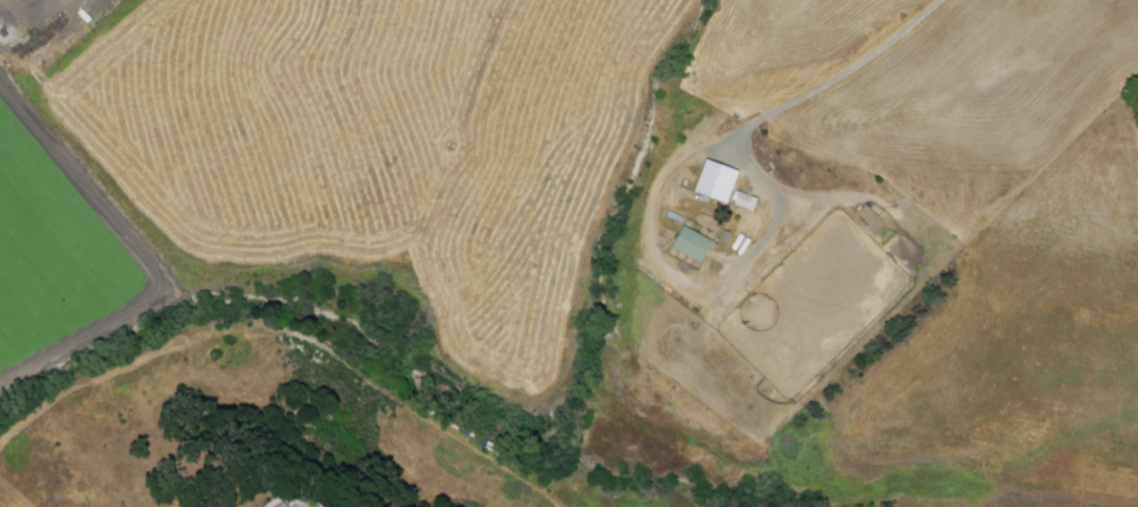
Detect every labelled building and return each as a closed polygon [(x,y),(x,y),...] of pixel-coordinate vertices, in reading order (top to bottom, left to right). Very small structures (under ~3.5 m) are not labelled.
[(697,195),(709,163),(740,175),(729,207),(697,195)] [(740,194),(759,202),(753,215),(735,207),(740,194)] [(714,244),(684,228),(672,251),(702,266),(714,244)] [(284,495),(275,506),(301,506),(284,495)]
